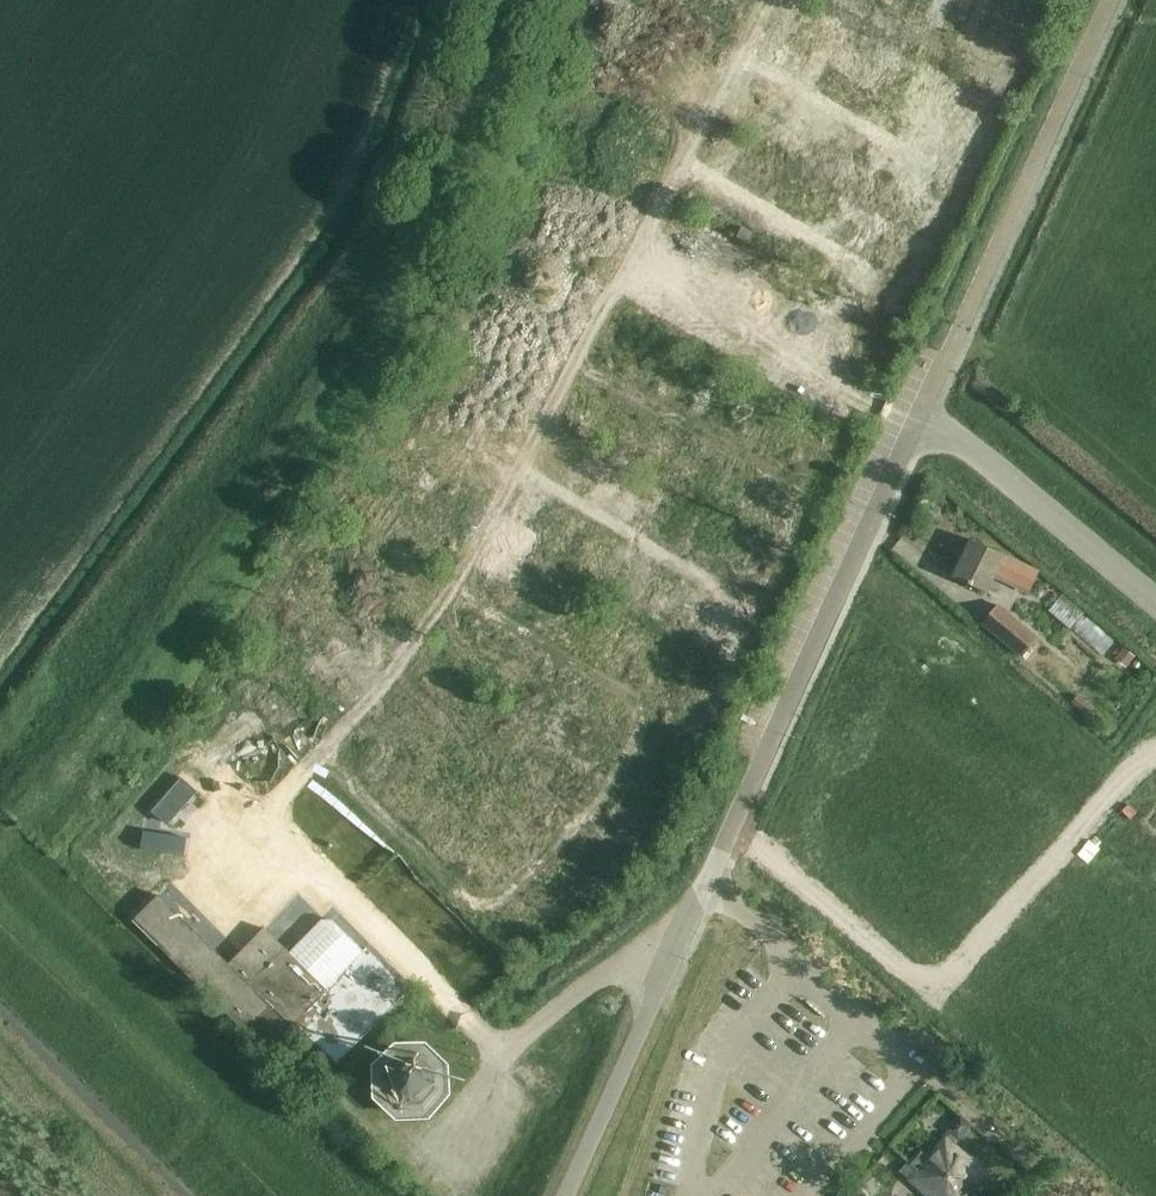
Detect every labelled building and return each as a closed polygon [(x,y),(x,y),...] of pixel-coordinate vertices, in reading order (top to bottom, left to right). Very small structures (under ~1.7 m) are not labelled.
[(939,0),(923,0),(919,11),(933,16),(939,0)] [(819,2),(799,38),(822,50),(841,14),(819,2)] [(880,66),(898,39),(863,16),(846,43),(880,66)] [(966,70),(961,81),(980,90),(985,79),(966,70)] [(756,74),(752,90),(774,96),(778,80),(756,74)] [(688,120),(692,111),(669,101),(665,110),(688,120)] [(951,110),(938,128),(951,138),(964,120),(951,110)] [(792,185),(809,155),(798,149),(781,179),(792,185)] [(820,184),(833,160),(817,152),(805,176),(820,184)] [(835,216),(862,226),(875,187),(848,178),(835,216)] [(716,266),(733,272),(739,254),(722,248),(716,266)] [(658,351),(663,338),(642,330),(637,343),(658,351)] [(754,429),(778,439),(788,417),(780,414),(787,399),(771,391),(754,429)] [(970,540),(952,577),(988,594),(997,576),(1028,591),(1037,572),(970,540)] [(553,586),(540,606),(550,612),(563,592),(553,586)] [(982,624),(1023,657),(1040,636),(999,603),(982,624)] [(678,648),(687,633),(672,624),(664,639),(678,648)] [(1124,649),(1117,658),(1127,666),(1134,657),(1124,649)] [(264,655),(220,702),(238,719),(264,692),(284,711),(302,692),(264,655)] [(726,682),(720,692),(738,703),(744,692),(726,682)] [(1078,696),(1071,704),(1079,710),(1085,702),(1078,696)] [(569,705),(558,722),(598,751),(610,735),(569,705)] [(437,733),(425,746),(454,772),(465,760),(437,733)] [(401,792),(432,755),(420,745),(389,782),(401,792)] [(669,768),(678,754),(664,746),(656,760),(669,768)] [(474,792),(511,763),(500,750),(464,779),(474,792)] [(547,751),(539,768),(562,779),(570,762),(547,751)] [(423,775),(449,795),(458,783),(432,763),(423,775)] [(438,830),(471,801),(461,790),(429,820),(438,830)] [(511,798),(501,807),(514,821),(524,812),(511,798)] [(1140,811),(1148,817),(1151,814),(1155,819),(1155,805),(1150,800),(1140,811)] [(107,833),(125,853),(147,833),(128,813),(107,833)] [(512,835),(497,848),(516,869),(531,856),(512,835)] [(338,1060),(390,1008),(407,990),(366,949),(364,951),(332,920),(322,920),(288,954),(264,930),(228,965),(160,894),(135,918),(267,1054),(301,1021),(338,1060)] [(431,921),(447,914),(441,898),(424,905),(431,921)] [(389,1075),(388,1077),(388,1080),(388,1082),(388,1085),(388,1087),(389,1089),(390,1092),(391,1094),(392,1096),(394,1098),(396,1100),(398,1101),(400,1103),(402,1104),(404,1105),(406,1105),(409,1106),(411,1106),(414,1106),(416,1105),(419,1105),(420,1104),(421,1104),(423,1103),(425,1101),(427,1100),(429,1098),(430,1096),(432,1094),(433,1092),(434,1090),(434,1087),(435,1085),(435,1082),(435,1081),(435,1080),(434,1077),(434,1075),(433,1073),(432,1070),(430,1068),(429,1066),(427,1065),(425,1063),(423,1062),(421,1061),(419,1060),(416,1059),(414,1059),(411,1059),(409,1059),(407,1059),(404,1060),(402,1061),(400,1062),(398,1063),(396,1065),(394,1066),(392,1068),(391,1070),(390,1073),(389,1075)] [(959,1118),(947,1133),(958,1143),(970,1128),(959,1118)] [(909,1164),(918,1171),(917,1172),(926,1179),(947,1178),(946,1157),(953,1148),(945,1140),(931,1156),(922,1148),(909,1164)] [(985,1175),(953,1148),(946,1157),(947,1178),(968,1176),(977,1184),(985,1175)] [(910,1180),(927,1195),(948,1195),(947,1178),(926,1179),(917,1172),(910,1180)] [(977,1184),(968,1176),(947,1178),(948,1195),(967,1195),(977,1184)]
